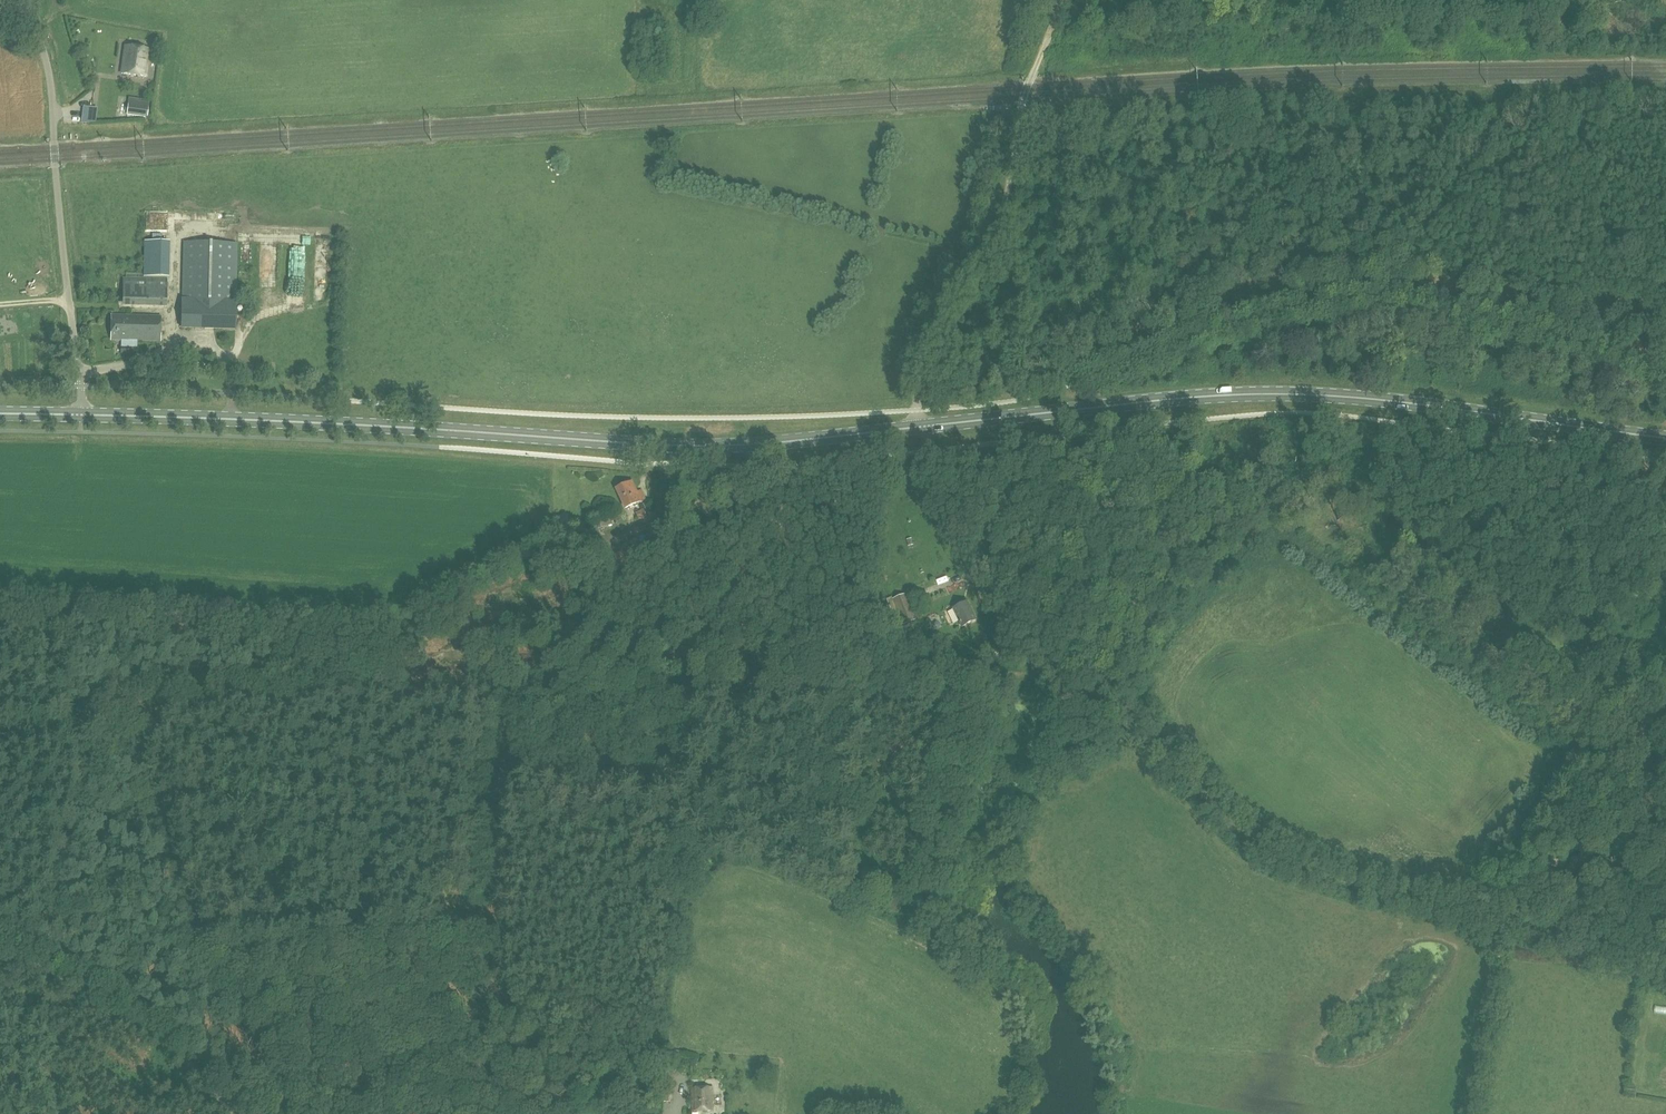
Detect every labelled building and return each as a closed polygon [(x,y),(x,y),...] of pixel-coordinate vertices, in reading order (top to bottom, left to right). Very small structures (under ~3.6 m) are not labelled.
[(149,49),(125,46),(121,73),(145,77),(149,49)] [(148,107),(128,104),(126,114),(147,117),(148,107)] [(83,106),(81,123),(88,123),(90,107),(83,106)] [(168,279),(143,278),(143,276),(168,277),(169,241),(144,241),(144,273),(126,273),(126,278),(125,278),(124,301),(168,301),(168,279)] [(184,242),(181,328),(235,329),(236,243),(184,242)] [(160,341),(160,316),(112,316),(111,340),(160,341)] [(640,492),(637,493),(632,482),(616,489),(625,508),(643,500),(640,492)] [(647,516),(645,512),(644,509),(635,513),(639,520),(647,516)] [(568,515),(559,516),(560,530),(569,529),(568,515)] [(916,620),(905,594),(893,599),(892,597),(887,598),(898,624),(901,622),(902,625),(916,620)] [(949,594),(938,598),(941,606),(953,602),(949,594)] [(967,601),(953,608),(962,626),(976,619),(967,601)] [(348,1067),(355,1082),(365,1076),(358,1062),(348,1067)] [(1635,1086),(1625,1085),(1623,1094),(1634,1096),(1635,1086)] [(692,1111),(713,1110),(713,1087),(692,1088),(692,1111)]
